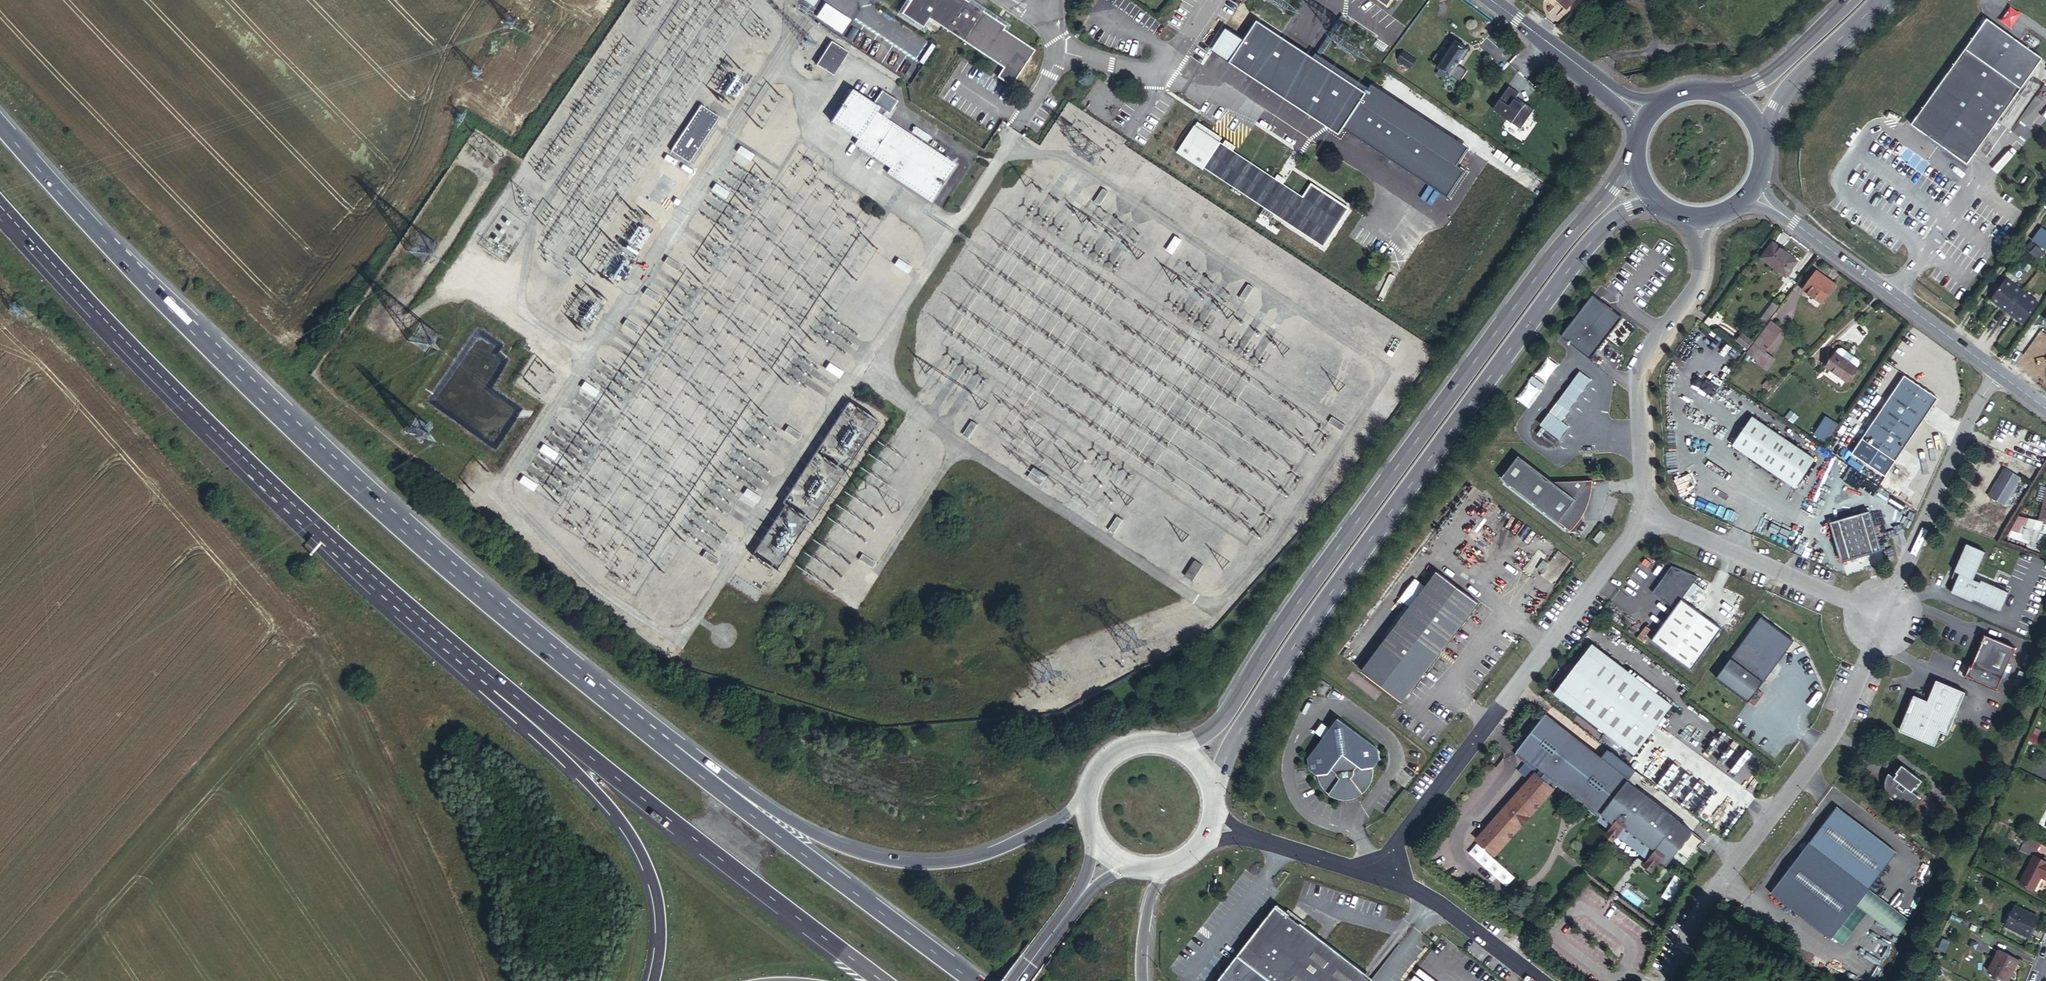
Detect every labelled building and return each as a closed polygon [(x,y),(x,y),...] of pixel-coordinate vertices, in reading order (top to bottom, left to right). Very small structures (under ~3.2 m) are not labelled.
[(972,0),(910,0),(903,11),(925,25),(931,15),(993,56),(1006,64),(999,73),(1013,82),(1036,47),(1004,26),(1007,23),(984,8),(972,0)] [(1246,10),(1226,38),(1300,89),(1319,61),(1246,10)] [(1911,125),(1966,165),(2042,60),(1987,20),(1911,125)] [(849,50),(831,39),(816,62),(834,73),(849,50)] [(1470,52),(1457,43),(1440,69),(1442,70),(1437,77),(1447,83),(1452,76),(1454,77),(1470,52)] [(1406,53),(1400,61),(1412,70),(1418,62),(1406,53)] [(1387,72),(1378,87),(1429,119),(1438,104),(1387,72)] [(1332,77),(1317,99),(1390,147),(1404,125),(1332,77)] [(874,101),(853,87),(831,120),(857,137),(876,109),(880,104),(874,101)] [(898,100),(882,89),(874,101),(880,104),(890,111),(898,100)] [(689,161),(718,115),(700,103),(670,149),(689,161)] [(957,164),(876,109),(857,137),(854,142),(890,166),(887,171),(932,202),(957,164)] [(1232,186),(1324,246),(1350,207),(1311,181),(1302,194),(1237,151),(1195,124),(1178,150),(1232,186)] [(755,153),(740,144),(736,151),(751,160),(755,153)] [(730,191),(715,181),(711,188),(726,198),(730,191)] [(1109,191),(1103,188),(1094,202),(1100,206),(1109,191)] [(2025,248),(2039,257),(2045,245),(2045,229),(2039,225),(2025,248)] [(1182,239),(1176,235),(1166,249),(1172,254),(1182,239)] [(1801,260),(1776,242),(1764,258),(1789,276),(1801,260)] [(683,264),(667,254),(662,260),(679,271),(683,264)] [(912,266),(898,257),(894,264),(908,273),(912,266)] [(1836,283),(1818,270),(1804,288),(1822,302),(1836,283)] [(2022,291),(2006,279),(1993,297),(1994,302),(2007,312),(2022,291)] [(1787,297),(1795,286),(1790,282),(1782,293),(1787,297)] [(1254,287),(1248,283),(1239,298),(1245,302),(1254,287)] [(661,295),(647,286),(643,292),(657,301),(661,295)] [(2038,303),(2022,291),(2007,312),(2020,321),(2025,321),(2038,303)] [(1792,295),(1784,305),(1789,310),(1797,299),(1792,295)] [(1762,320),(1766,324),(1779,307),(1774,304),(1762,320)] [(1784,305),(1772,321),(1777,326),(1789,310),(1784,305)] [(640,327),(626,317),(622,323),(636,333),(640,327)] [(1772,321),(1767,327),(1776,334),(1781,329),(1777,326),(1772,321)] [(1776,334),(1767,327),(1747,352),(1756,359),(1776,334)] [(1603,336),(1595,345),(1609,357),(1617,348),(1603,336)] [(1841,345),(1836,352),(1858,366),(1862,360),(1841,345)] [(1858,366),(1836,352),(1827,366),(1848,380),(1858,366)] [(843,370),(829,362),(825,368),(839,377),(843,370)] [(1936,396),(1903,373),(1862,437),(1895,458),(1936,396)] [(1583,377),(1560,407),(1571,416),(1595,386),(1583,377)] [(599,389),(584,379),(579,386),(595,396),(599,389)] [(844,401),(837,427),(861,434),(873,437),(880,411),(844,401)] [(1552,416),(1564,425),(1571,416),(1560,407),(1552,416)] [(1826,441),(1837,421),(1824,414),(1813,434),(1826,441)] [(1333,415),(1329,421),(1343,430),(1347,424),(1333,415)] [(1815,457),(1752,415),(1733,445),(1796,487),(1815,457)] [(1552,416),(1543,428),(1561,443),(1571,431),(1564,425),(1552,416)] [(978,423),(972,419),(963,433),(969,437),(978,423)] [(802,434),(788,425),(784,431),(798,440),(802,434)] [(558,452),(543,443),(539,449),(554,458),(558,452)] [(1593,484),(1593,481),(1554,485),(1519,458),(1503,479),(1571,533),(1573,531),(1574,530),(1575,529),(1577,526),(1579,524),(1580,523),(1581,521),(1582,519),(1583,518),(1584,516),(1586,513),(1587,510),(1588,508),(1589,507),(1589,504),(1590,501),(1591,499),(1591,496),(1592,494),(1592,492),(1592,490),(1592,486),(1593,484)] [(2024,475),(2007,465),(1991,494),(2008,503),(2024,475)] [(1048,474),(1035,466),(1027,477),(1040,485),(1048,474)] [(537,484),(522,474),(518,480),(532,490),(537,484)] [(761,496),(747,487),(742,493),(757,502),(761,496)] [(1882,548),(1871,510),(1832,521),(1843,559),(1882,548)] [(1123,519),(1117,515),(1109,530),(1114,533),(1123,519)] [(2032,536),(2043,541),(2045,533),(2045,531),(2034,525),(2032,536)] [(1602,531),(1593,541),(1598,544),(1606,534),(1602,531)] [(1986,551),(1968,543),(1955,570),(1960,572),(1957,579),(1951,591),(1972,600),(1973,598),(2000,611),(2009,592),(1982,579),(1981,582),(1974,578),(1986,551)] [(720,559),(706,550),(702,557),(715,565),(720,559)] [(876,561),(862,552),(858,558),(872,567),(876,561)] [(1203,564),(1195,559),(1185,575),(1193,580),(1203,564)] [(1543,560),(1536,569),(1542,573),(1548,565),(1543,560)] [(1673,569),(1653,595),(1674,612),(1650,643),(1689,673),(1721,633),(1682,603),(1699,581),(1673,569)] [(1477,602),(1437,570),(1360,669),(1400,700),(1477,602)] [(1960,572),(1955,570),(1952,576),(1957,579),(1960,572)] [(1792,644),(1760,620),(1730,661),(1762,684),(1792,644)] [(2014,648),(1985,634),(1970,666),(1968,665),(1964,674),(1995,689),(2014,648)] [(1673,706),(1592,646),(1555,696),(1636,756),(1673,706)] [(1925,699),(1911,692),(1897,723),(1899,729),(1930,743),(1937,730),(1943,733),(1963,691),(1935,678),(1925,699)] [(1377,748),(1338,717),(1307,756),(1308,767),(1317,773),(1327,772),(1342,753),(1362,768),(1372,767),(1378,759),(1377,748)] [(1600,815),(1626,782),(1634,772),(1610,753),(1602,764),(1543,718),(1517,750),(1537,766),(1531,774),(1544,785),(1548,780),(1551,776),(1600,815)] [(1537,766),(1517,750),(1512,757),(1531,774),(1537,766)] [(1372,768),(1372,767),(1362,768),(1342,753),(1327,772),(1317,773),(1317,774),(1317,775),(1317,776),(1317,777),(1318,778),(1318,779),(1319,781),(1320,783),(1320,784),(1321,785),(1322,786),(1322,787),(1323,788),(1323,789),(1324,789),(1325,790),(1328,792),(1329,793),(1330,794),(1331,795),(1332,795),(1333,795),(1339,798),(1341,798),(1342,798),(1345,798),(1346,798),(1348,798),(1351,797),(1352,797),(1353,797),(1354,796),(1355,795),(1356,795),(1358,794),(1359,794),(1360,793),(1361,792),(1363,791),(1363,790),(1364,790),(1365,789),(1366,788),(1366,787),(1367,787),(1368,784),(1369,783),(1369,782),(1369,781),(1370,780),(1371,779),(1371,777),(1371,776),(1371,775),(1372,774),(1372,773),(1372,772),(1372,770),(1372,769),(1372,768)] [(1895,777),(1889,772),(1889,774),(1888,774),(1887,775),(1887,776),(1887,777),(1886,777),(1886,779),(1885,780),(1885,781),(1885,782),(1885,784),(1885,785),(1885,786),(1885,787),(1886,789),(1886,790),(1886,791),(1887,792),(1889,796),(1890,796),(1890,797),(1891,797),(1891,798),(1892,798),(1893,799),(1894,799),(1894,800),(1895,800),(1896,800),(1896,801),(1897,801),(1898,801),(1899,801),(1899,802),(1901,802),(1904,802),(1905,802),(1906,802),(1907,802),(1908,801),(1909,801),(1911,800),(1912,800),(1912,799),(1913,799),(1914,798),(1915,797),(1916,797),(1916,796),(1917,796),(1917,795),(1912,791),(1915,787),(1916,788),(1922,780),(1903,765),(1897,772),(1898,773),(1895,777)] [(1544,785),(1531,774),(1472,841),(1489,856),(1548,789),(1544,785)] [(1551,776),(1548,780),(1597,818),(1600,815),(1551,776)] [(1690,833),(1626,782),(1600,815),(1597,818),(1596,820),(1608,830),(1604,835),(1612,841),(1615,836),(1623,842),(1628,836),(1651,854),(1646,860),(1643,865),(1650,871),(1658,860),(1665,865),(1690,833)] [(1688,856),(1702,838),(1693,831),(1679,849),(1688,856)] [(1867,887),(1808,841),(1770,891),(1829,937),(1830,934),(1867,887)] [(2025,858),(2034,862),(2035,862),(2040,851),(2032,846),(2025,858)] [(2034,862),(2020,889),(2033,896),(2040,882),(2045,885),(2045,867),(2035,862),(2034,862)] [(1906,918),(1867,887),(1830,934),(1840,942),(1865,911),(1894,934),(1906,918)] [(1218,980),(1359,980),(1355,978),(1363,968),(1278,903),(1218,980)] [(2014,911),(2004,931),(2028,943),(2039,924),(2014,911)] [(1987,978),(1993,980),(2008,980),(2016,966),(1998,957),(1987,978)] [(1363,968),(1355,978),(1359,980),(1371,980),(1374,977),(1363,968)]
